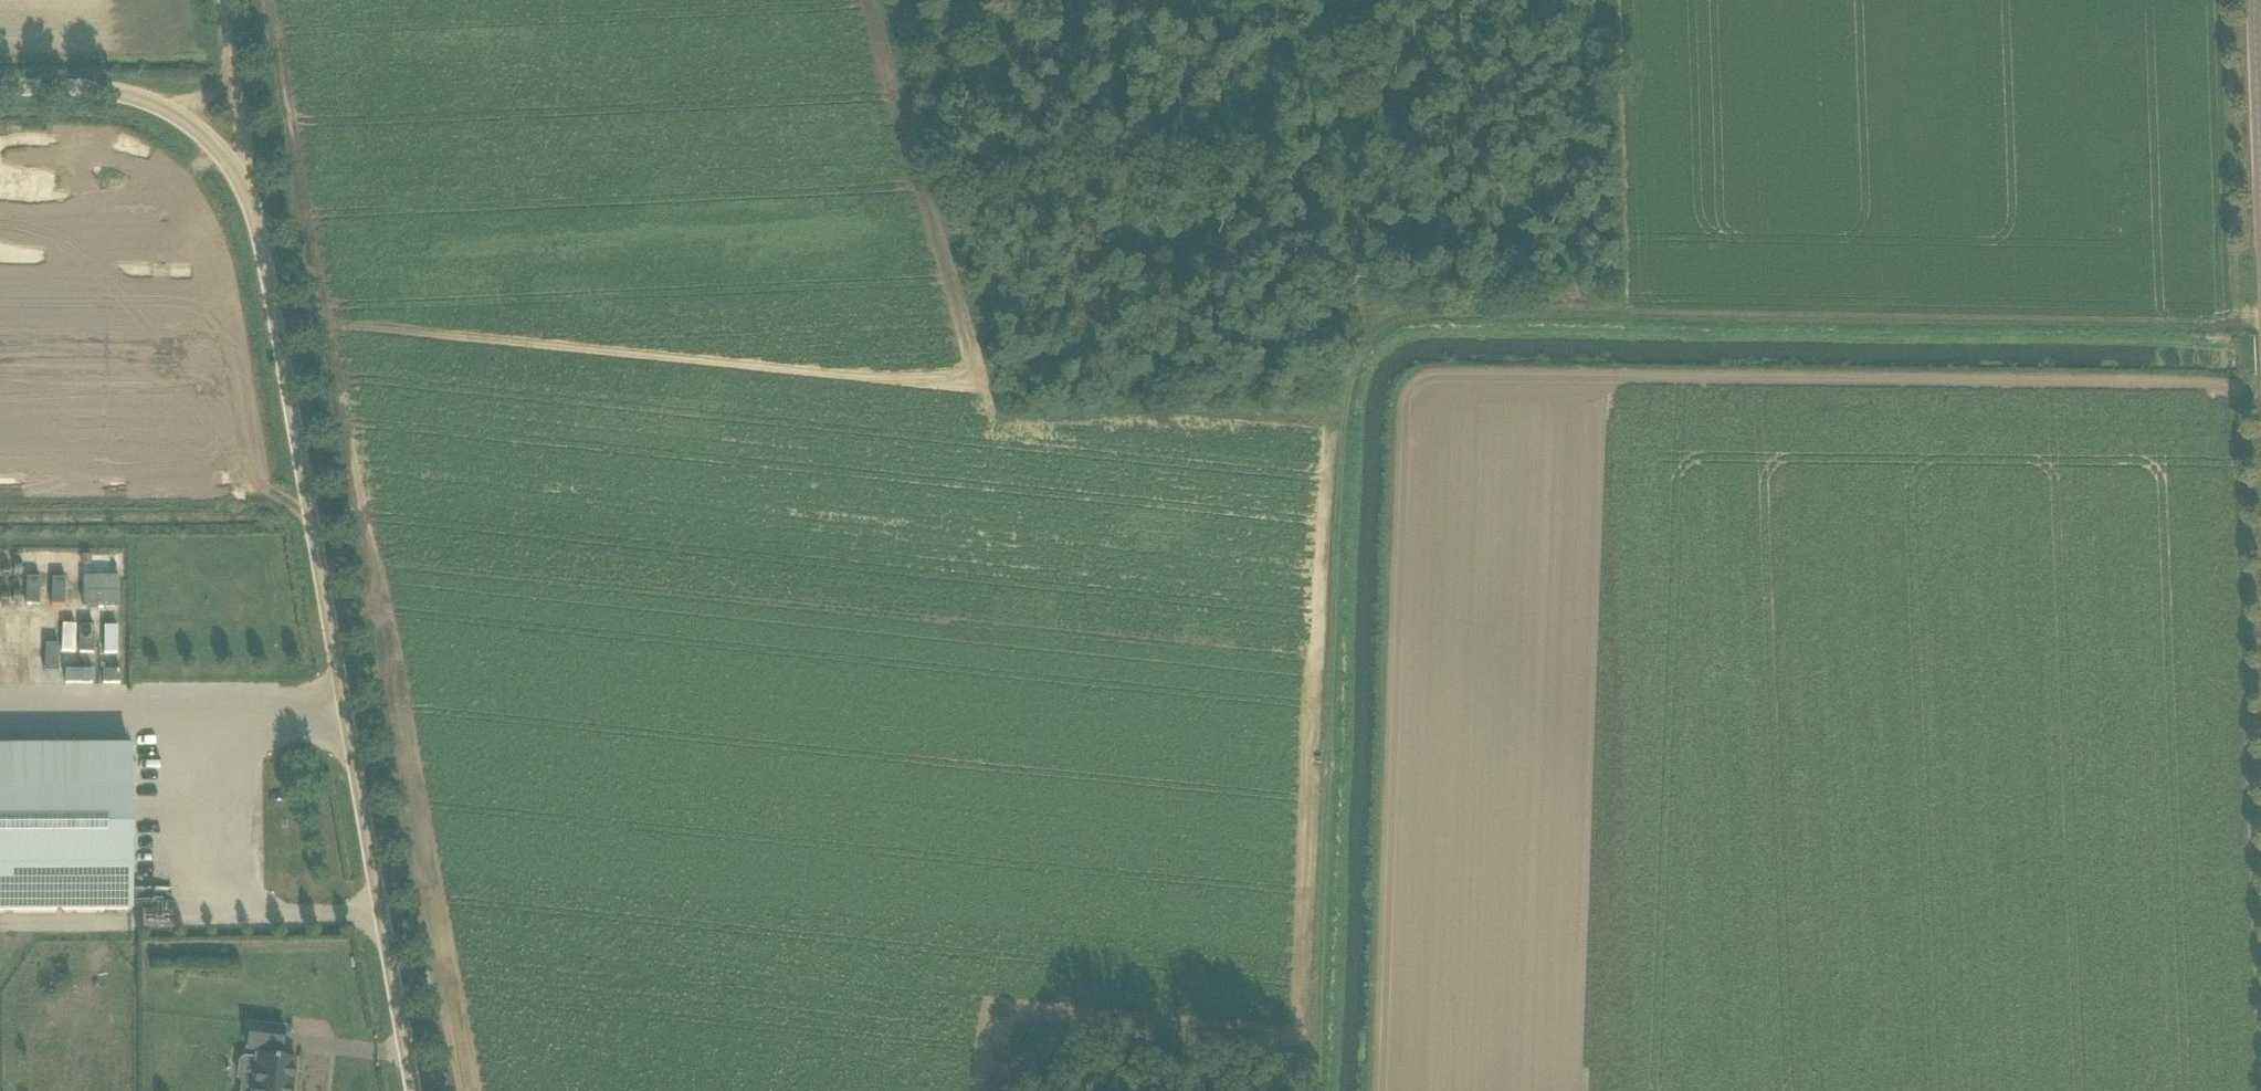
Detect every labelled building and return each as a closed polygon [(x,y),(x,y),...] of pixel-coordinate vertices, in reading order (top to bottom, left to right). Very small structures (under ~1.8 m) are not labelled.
[(28,596),(40,596),(40,570),(28,570),(28,596)] [(55,596),(80,596),(80,570),(55,570),(55,596)] [(81,570),(81,596),(108,596),(108,571),(81,570)] [(109,571),(110,597),(126,597),(125,571),(109,571)] [(78,647),(78,620),(54,620),(54,647),(78,647)] [(95,620),(80,620),(80,648),(95,648),(95,620)] [(44,623),(35,621),(30,644),(45,648),(48,634),(42,632),(44,623)] [(132,910),(131,750),(0,750),(0,911),(132,910)] [(243,1090),(293,1090),(296,1063),(297,1064),(297,1062),(295,1061),(295,1062),(277,1060),(278,1053),(282,1054),(285,1029),(250,1025),(247,1050),(259,1051),(259,1057),(256,1057),(256,1059),(257,1059),(254,1086),(243,1085),(243,1090)]
